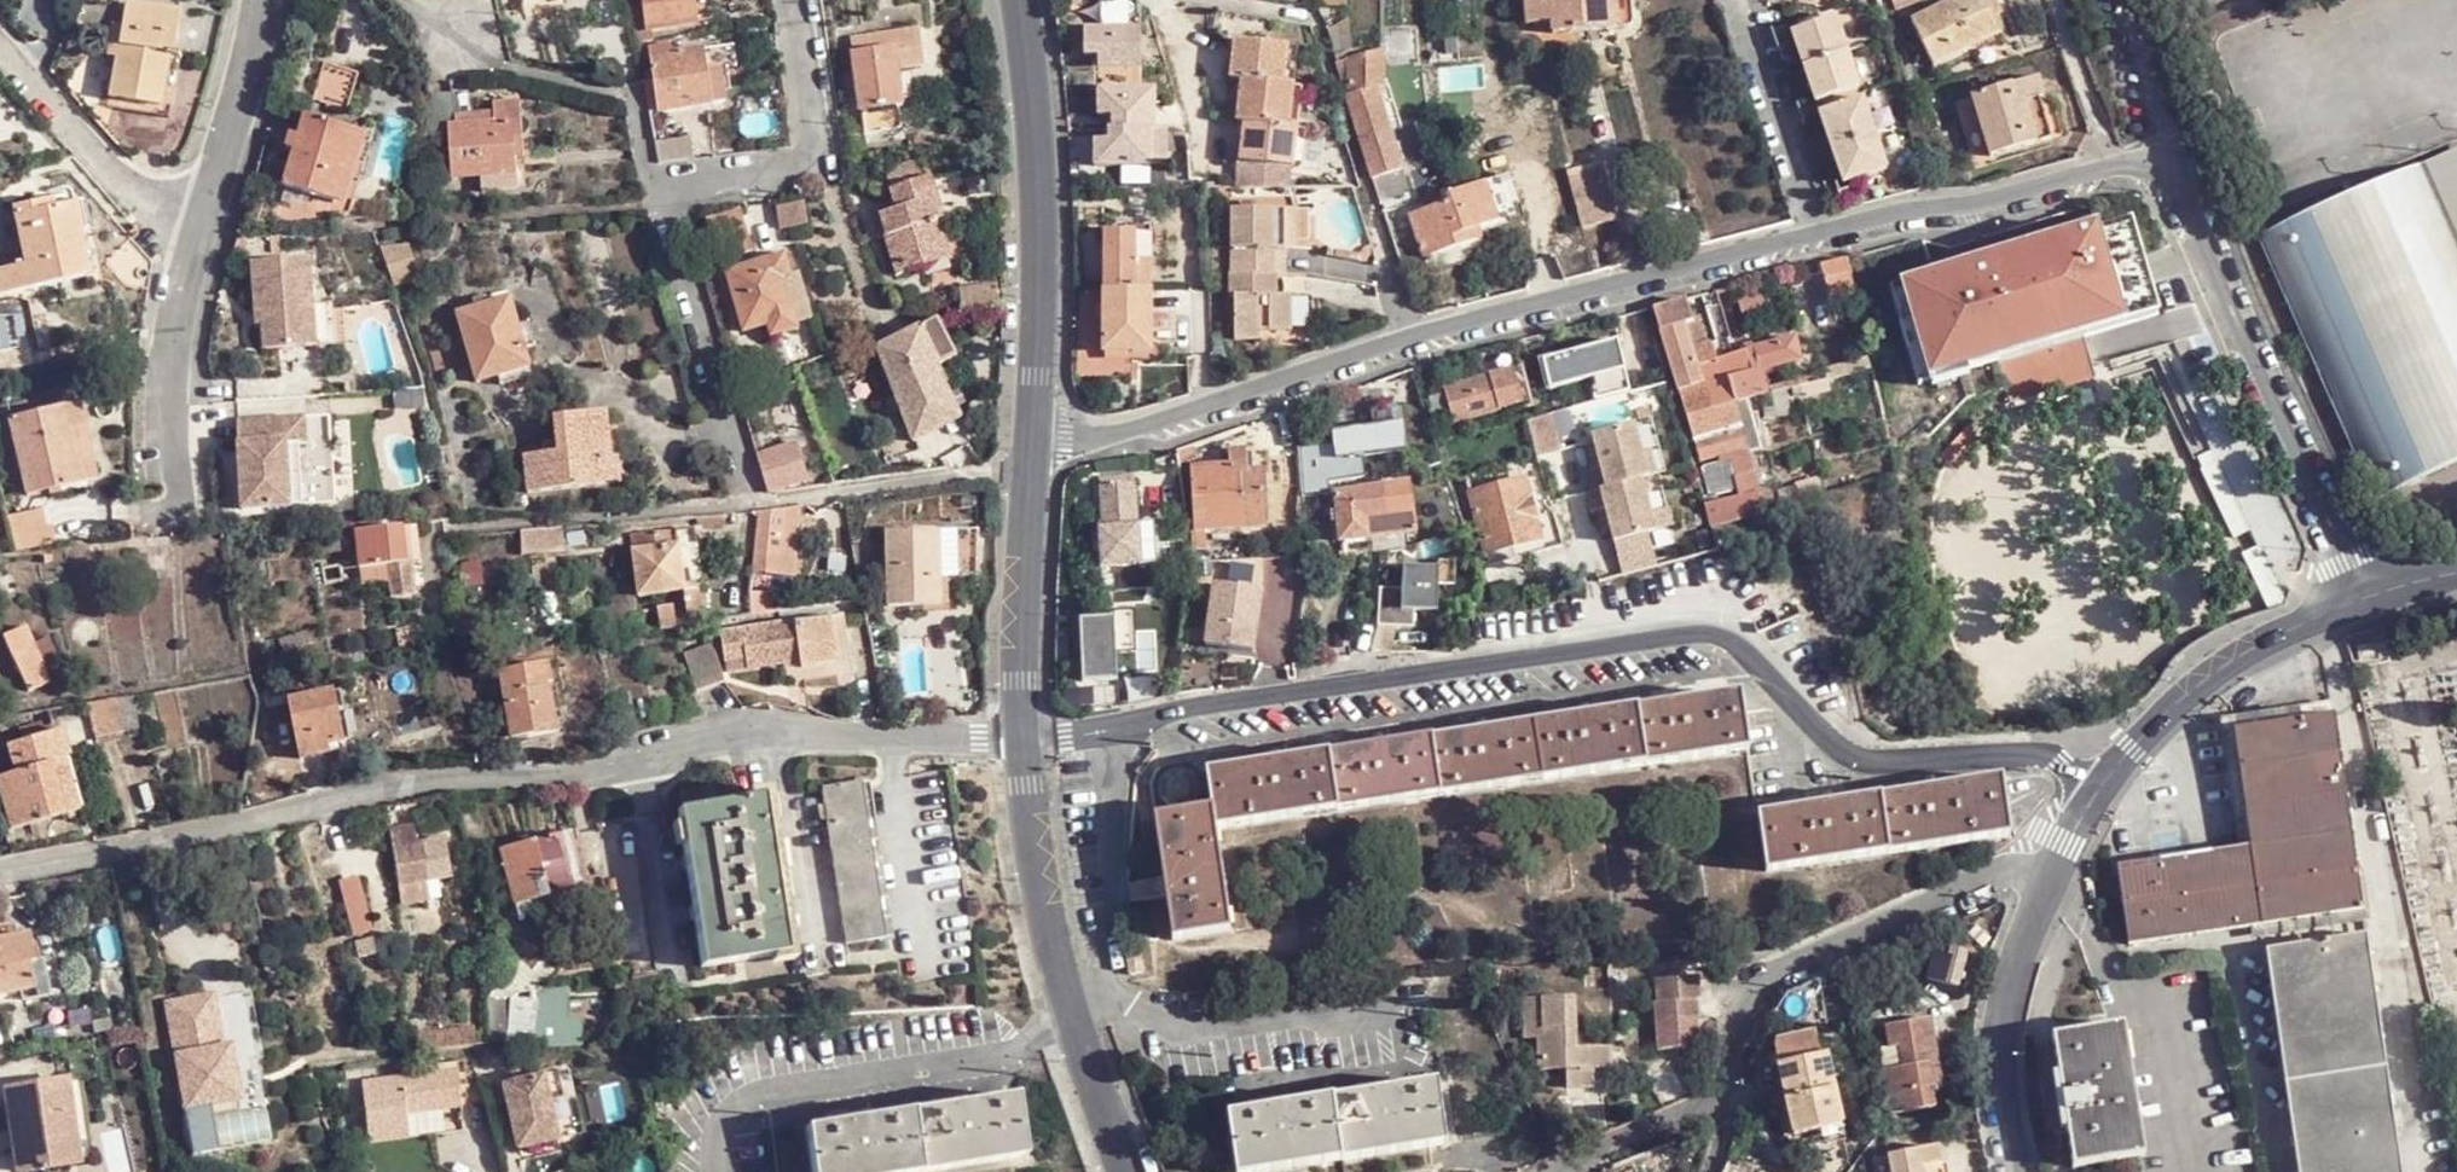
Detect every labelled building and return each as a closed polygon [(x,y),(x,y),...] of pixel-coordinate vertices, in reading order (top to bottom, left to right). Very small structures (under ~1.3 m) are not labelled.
[(650,27),(696,20),(692,0),(645,0),(650,27)] [(1302,6),(1304,5),(1308,6),(1311,7),(1314,9),(1315,10),(1316,0),(1302,0),(1302,6)] [(1551,25),(1549,0),(1523,0),(1525,27),(1551,25)] [(1551,25),(1551,32),(1631,24),(1629,0),(1549,0),(1551,25)] [(1894,9),(1919,1),(1919,0),(1891,0),(1894,9)] [(1928,67),(1995,34),(1986,15),(1996,10),(1990,0),(1953,0),(1907,24),(1928,67)] [(168,10),(116,1),(112,24),(103,23),(99,44),(109,45),(101,93),(152,102),(168,10)] [(1795,36),(1806,71),(1853,57),(1842,22),(1795,36)] [(1129,61),(1130,23),(1083,23),(1083,48),(1098,48),(1099,61),(1129,61)] [(1141,23),(1130,23),(1129,61),(1141,61),(1141,23)] [(849,36),(859,108),(895,103),(898,102),(895,73),(926,69),(920,27),(849,36)] [(1286,84),(1291,46),(1233,41),(1230,77),(1240,78),(1237,118),(1244,120),(1241,159),(1294,166),(1298,126),(1290,125),(1294,84),(1286,84)] [(648,54),(656,110),(725,100),(719,46),(648,54)] [(1298,47),(1291,46),(1286,84),(1294,84),(1298,47)] [(1382,87),(1382,51),(1348,60),(1348,95),(1376,88),(1382,87)] [(1853,57),(1806,71),(1817,107),(1864,92),(1853,57)] [(322,58),(314,96),(349,105),(358,67),(322,58)] [(1348,60),(1334,63),(1344,95),(1348,95),(1348,60)] [(1970,100),(1988,160),(2047,139),(2035,100),(2040,98),(2035,79),(1970,100)] [(1302,85),(1294,84),(1290,125),(1298,126),(1302,85)] [(1157,85),(1148,86),(1147,128),(1156,128),(1157,85)] [(1147,128),(1148,86),(1098,87),(1097,114),(1113,115),(1113,129),(1107,129),(1107,139),(1093,139),(1093,165),(1146,166),(1147,128)] [(1348,95),(1344,95),(1371,179),(1403,169),(1376,88),(1348,95)] [(424,95),(416,136),(448,134),(453,174),(526,167),(520,98),(493,101),(494,107),(495,119),(447,124),(447,111),(444,93),(424,95)] [(895,103),(859,108),(863,132),(898,126),(895,103)] [(1822,122),(1832,153),(1878,138),(1868,106),(1822,122)] [(494,107),(447,111),(447,124),(495,119),(494,107)] [(289,185),(341,198),(358,126),(306,113),(289,185)] [(358,126),(341,198),(356,200),(372,129),(358,126)] [(1308,127),(1298,126),(1294,166),(1304,167),(1308,127)] [(1167,128),(1156,128),(1147,128),(1146,166),(1166,167),(1167,128)] [(654,139),(659,162),(692,159),(690,136),(654,139)] [(1878,138),(1832,153),(1844,191),(1891,176),(1878,138)] [(1620,222),(1608,165),(1572,172),(1584,230),(1620,222)] [(2266,231),(2377,489),(2456,456),(2456,167),(2410,187),(2403,171),(2266,231)] [(1447,190),(1457,219),(1494,207),(1482,169),(1445,181),(1447,190)] [(898,222),(877,228),(893,275),(945,259),(935,222),(941,219),(928,179),(888,191),(894,210),(898,222)] [(23,260),(4,264),(9,293),(88,276),(80,236),(89,233),(82,203),(74,204),(71,193),(68,188),(59,189),(33,192),(33,205),(12,208),(23,260)] [(1460,229),(1457,219),(1447,190),(1406,202),(1418,241),(1460,229)] [(772,203),(777,227),(806,220),(800,196),(772,203)] [(1311,209),(1285,211),(1287,244),(1312,243),(1311,209)] [(875,216),(877,228),(898,222),(894,210),(875,216)] [(1287,244),(1285,211),(1230,213),(1233,278),(1229,279),(1230,300),(1233,300),(1236,343),(1259,342),(1260,334),(1295,332),(1292,296),(1279,296),(1277,254),(1287,252),(1287,244)] [(1989,261),(1901,286),(1929,385),(1931,389),(1966,379),(1964,373),(1995,364),(2007,405),(2093,381),(2087,361),(2056,369),(2050,349),(2121,329),(2155,319),(2128,227),(2095,237),(2094,231),(2056,242),(2058,247),(2019,258),(1990,266),(1989,261)] [(1103,234),(1102,312),(1107,324),(1118,354),(1150,354),(1153,234),(1103,234)] [(382,245),(392,283),(417,277),(407,239),(382,245)] [(726,270),(743,330),(792,316),(784,280),(791,279),(784,254),(726,270)] [(306,259),(248,263),(251,312),(258,312),(258,326),(260,351),(312,348),(309,307),(306,259)] [(1844,260),(1819,267),(1823,282),(1832,281),(1836,294),(1851,290),(1844,260)] [(1901,286),(1888,290),(1917,388),(1929,385),(1901,286)] [(458,313),(477,382),(528,367),(510,298),(458,313)] [(1683,302),(1653,308),(1686,419),(1746,403),(1767,397),(1763,376),(1754,377),(1747,352),(1718,361),(1713,342),(1692,349),(1686,325),(1689,324),(1683,302)] [(328,306),(309,307),(312,348),(330,347),(328,306)] [(1107,324),(1102,312),(1101,354),(1118,354),(1107,324)] [(872,350),(900,407),(945,384),(936,366),(956,355),(937,316),(872,350)] [(1754,377),(1763,376),(1762,372),(1801,363),(1795,339),(1747,352),(1754,377)] [(1585,382),(1591,402),(1626,394),(1614,348),(1581,356),(1580,352),(1539,362),(1546,392),(1585,382)] [(1443,391),(1454,424),(1524,401),(1513,368),(1443,391)] [(945,384),(900,407),(913,440),(960,419),(945,384)] [(78,399),(65,402),(69,424),(82,423),(78,399)] [(69,424),(65,402),(14,413),(29,490),(80,480),(69,424)] [(1711,508),(1717,529),(1763,516),(1745,457),(1761,451),(1746,403),(1686,419),(1708,497),(1713,495),(1733,490),(1736,501),(1711,508)] [(524,452),(528,489),(602,481),(599,458),(608,457),(601,409),(552,414),(556,449),(524,452)] [(1546,414),(1523,419),(1535,457),(1557,451),(1546,414)] [(303,418),(235,419),(239,509),(287,506),(285,445),(297,445),(305,445),(303,418)] [(1399,418),(1329,423),(1330,441),(1296,444),(1300,491),(1326,489),(1325,478),(1362,475),(1360,448),(1402,445),(1399,418)] [(1599,472),(1590,476),(1584,478),(1588,496),(1581,498),(1587,519),(1604,514),(1615,548),(1657,536),(1642,481),(1646,479),(1639,452),(1631,422),(1591,435),(1593,445),(1599,472)] [(69,424),(80,480),(91,479),(82,423),(69,424)] [(297,445),(285,445),(287,506),(299,506),(297,445)] [(1582,448),(1590,476),(1599,472),(1593,445),(1582,448)] [(1649,450),(1639,452),(1646,479),(1656,477),(1649,450)] [(1190,469),(1193,534),(1203,533),(1269,527),(1265,474),(1247,475),(1245,451),(1229,452),(1230,468),(1190,469)] [(755,465),(763,492),(799,482),(790,454),(755,465)] [(1097,530),(1099,570),(1155,567),(1153,526),(1137,528),(1135,477),(1098,480),(1099,530),(1097,530)] [(1465,485),(1489,566),(1515,559),(1512,545),(1540,537),(1523,482),(1495,489),(1491,478),(1465,485)] [(1412,485),(1397,486),(1400,511),(1393,516),(1367,519),(1370,537),(1417,532),(1412,485)] [(1400,511),(1397,486),(1335,494),(1339,541),(1370,537),(1367,519),(1393,516),(1400,511)] [(747,555),(746,570),(789,581),(802,506),(781,509),(758,511),(754,511),(747,555)] [(11,517),(19,552),(56,544),(52,524),(46,525),(42,510),(11,517)] [(415,524),(403,526),(372,529),(373,541),(375,567),(381,567),(385,595),(409,593),(406,562),(419,561),(415,524)] [(559,526),(518,530),(522,557),(561,553),(559,526)] [(372,529),(353,531),(354,544),(357,543),(373,541),(372,529)] [(951,579),(978,578),(976,530),(884,533),(887,608),(952,605),(951,579)] [(631,535),(636,594),(681,591),(682,612),(697,612),(692,531),(631,535)] [(1203,533),(1193,534),(1187,535),(1189,550),(1204,548),(1203,533)] [(361,569),(375,567),(373,541),(357,543),(361,569)] [(1252,652),(1258,580),(1208,576),(1202,648),(1252,652)] [(1378,604),(1376,626),(1392,627),(1395,606),(1378,604)] [(660,631),(668,630),(674,629),(669,605),(655,607),(660,631)] [(1113,616),(1079,618),(1082,680),(1117,678),(1116,652),(1135,651),(1133,610),(1112,610),(1113,616)] [(845,620),(829,622),(834,667),(835,677),(851,675),(845,620)] [(724,635),(727,661),(746,659),(748,667),(798,661),(800,670),(834,667),(829,622),(724,635)] [(277,640),(284,659),(296,656),(296,660),(313,655),(306,632),(277,640)] [(8,653),(27,691),(48,680),(30,642),(8,653)] [(685,655),(695,691),(724,683),(714,646),(685,655)] [(498,673),(511,738),(557,727),(549,689),(552,689),(547,663),(498,673)] [(834,667),(800,670),(802,680),(835,677),(834,667)] [(288,701),(298,760),(328,754),(328,744),(342,741),(333,694),(288,701)] [(1211,811),(1216,833),(1749,751),(1740,695),(1207,773),(1211,811)] [(2249,846),(2261,927),(2283,1083),(2384,1069),(2333,716),(2233,729),(2249,846)] [(11,831),(77,810),(64,754),(70,752),(64,728),(8,743),(15,770),(0,774),(0,794),(11,831)] [(1187,773),(1184,771),(1181,770),(1178,770),(1172,770),(1168,772),(1165,774),(1163,777),(1161,779),(1159,785),(1158,788),(1157,793),(1159,798),(1162,802),(1164,804),(1168,807),(1172,809),(1176,809),(1181,808),(1185,808),(1191,804),(1192,802),(1194,800),(1196,795),(1197,792),(1197,786),(1195,780),(1194,778),(1191,776),(1189,774),(1187,773)] [(1759,814),(1767,872),(2008,834),(2000,777),(1759,814)] [(819,788),(844,945),(886,938),(860,781),(819,788)] [(677,812),(701,967),(786,954),(760,798),(677,812)] [(1230,931),(1216,833),(1211,811),(1152,821),(1170,941),(1230,931)] [(586,826),(628,979),(651,972),(612,819),(586,826)] [(392,846),(401,905),(429,902),(427,882),(450,878),(443,837),(416,842),(412,826),(389,830),(392,846)] [(514,910),(506,912),(508,921),(587,898),(568,831),(496,852),(514,910)] [(2209,933),(2261,927),(2249,846),(2196,854),(2116,862),(2128,943),(2209,933)] [(344,933),(366,931),(362,875),(340,876),(344,933)] [(42,986),(38,955),(31,957),(28,936),(0,941),(0,994),(42,986)] [(355,942),(359,959),(376,955),(372,938),(355,942)] [(1935,981),(1965,991),(1976,956),(1961,951),(1957,963),(1943,958),(1935,981)] [(598,976),(594,994),(606,994),(610,977),(598,976)] [(1698,977),(1657,978),(1657,1003),(1654,1003),(1654,1021),(1696,1021),(1695,1002),(1698,1002),(1698,977)] [(526,1010),(526,1043),(577,1037),(577,1017),(560,1014),(561,983),(537,979),(526,1010)] [(160,994),(176,1105),(234,1097),(218,985),(160,994)] [(612,986),(615,1007),(627,1005),(625,985),(612,986)] [(1524,1037),(1538,1037),(1543,1037),(1543,1028),(1542,1010),(1572,1008),(1571,996),(1523,997),(1524,1037)] [(1543,1037),(1538,1037),(1539,1070),(1566,1069),(1566,1087),(1592,1086),(1590,1070),(1609,1069),(1608,1046),(1573,1047),(1573,1035),(1572,1008),(1542,1010),(1543,1028),(1543,1037)] [(1577,1042),(1607,1041),(1606,1013),(1576,1014),(1577,1042)] [(1883,1070),(1887,1113),(1933,1108),(1929,1065),(1939,1064),(1935,1019),(1888,1025),(1889,1046),(1900,1045),(1903,1068),(1883,1070)] [(2050,1034),(2073,1168),(2144,1156),(2123,1023),(2050,1034)] [(1806,1056),(1819,1052),(1813,1028),(1779,1037),(1774,1055),(1777,1063),(1806,1056)] [(415,1031),(417,1055),(437,1053),(436,1030),(415,1031)] [(577,1037),(526,1043),(526,1046),(577,1044),(577,1037)] [(1809,1073),(1828,1069),(1825,1051),(1819,1052),(1806,1056),(1809,1073)] [(1793,1134),(1823,1126),(1818,1109),(1837,1105),(1828,1069),(1809,1073),(1806,1056),(1777,1063),(1793,1134)] [(560,1094),(554,1068),(499,1080),(513,1145),(554,1135),(545,1097),(560,1094)] [(2283,1083),(2296,1171),(2399,1171),(2384,1069),(2283,1083)] [(360,1083),(367,1143),(403,1139),(461,1132),(454,1072),(360,1083)] [(18,1171),(21,1171),(75,1163),(61,1080),(4,1089),(18,1171)] [(181,1109),(191,1154),(269,1137),(258,1083),(235,1088),(237,1097),(181,1109)] [(1235,1171),(1261,1171),(1447,1146),(1437,1083),(1228,1113),(1235,1171)] [(810,1171),(924,1171),(1021,1156),(1011,1094),(803,1127),(810,1171)] [(1818,1109),(1823,1126),(1842,1122),(1837,1105),(1818,1109)] [(1944,1160),(1939,1161),(1935,1142),(1884,1153),(1889,1171),(1946,1171),(1944,1160)]
